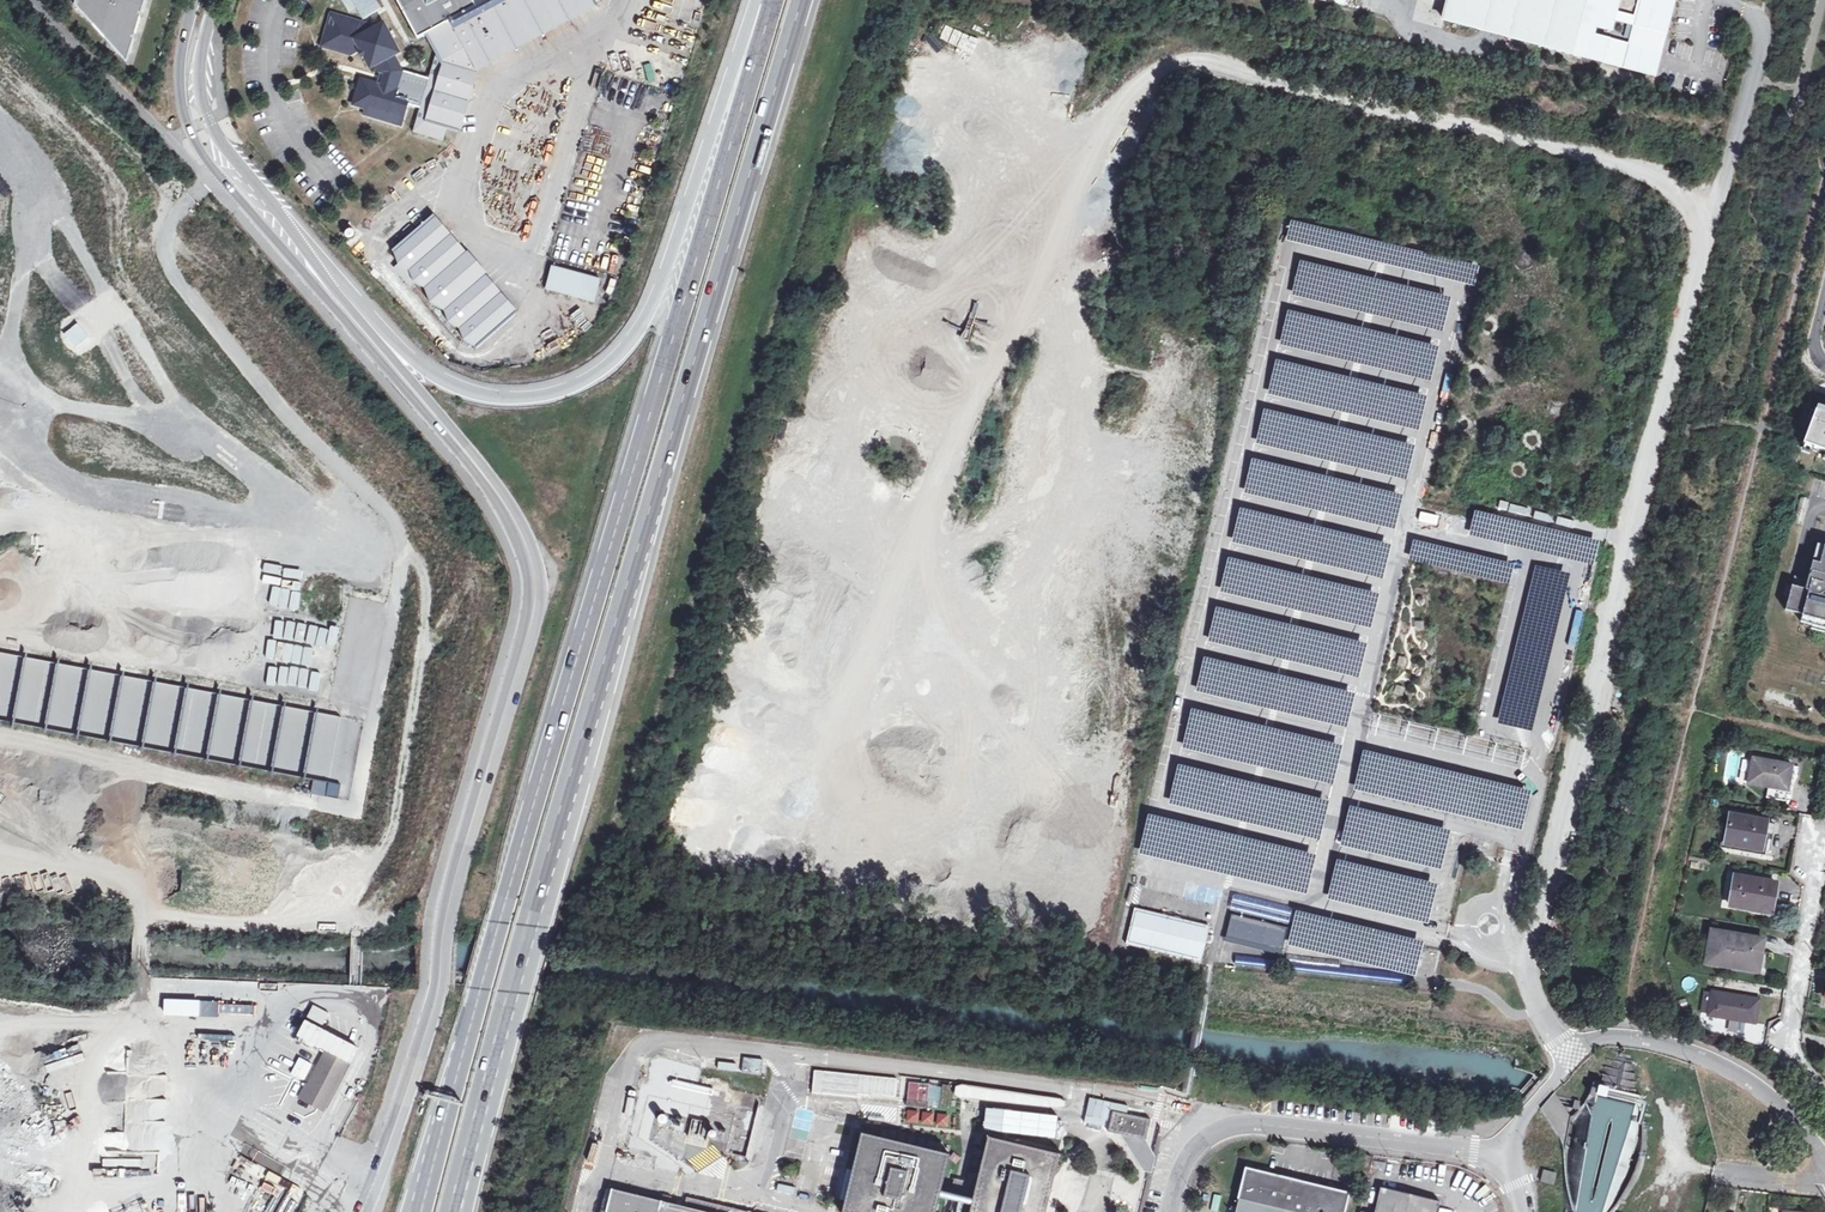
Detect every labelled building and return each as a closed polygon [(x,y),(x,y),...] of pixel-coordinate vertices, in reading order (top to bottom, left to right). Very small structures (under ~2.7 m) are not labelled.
[(77,5),(128,63),(147,0),(78,0),(77,5)] [(414,40),(424,36),(433,57),(430,67),(427,75),(403,69),(393,53),(397,50),(387,32),(383,32),(383,27),(381,24),(377,26),(373,29),(370,27),(368,28),(365,20),(336,13),(330,34),(322,32),(318,49),(350,57),(357,52),(362,55),(361,61),(367,73),(374,69),(376,73),(379,74),(376,79),(359,74),(353,96),(349,107),(372,113),(379,115),(376,122),(399,127),(407,105),(418,108),(411,133),(441,143),(446,130),(456,132),(473,74),(596,8),(591,0),(392,0),(414,40)] [(1445,21),(1481,30),(1483,23),(1507,29),(1505,36),(1653,75),(1659,53),(1593,35),(1595,26),(1612,30),(1620,0),(1450,0),(1445,21)] [(1636,16),(1666,24),(1672,0),(1640,0),(1636,16)] [(1636,16),(1634,23),(1664,31),(1666,24),(1636,16)] [(940,40),(964,51),(970,37),(946,26),(940,40)] [(659,62),(645,66),(648,83),(663,79),(659,62)] [(19,170),(29,173),(32,163),(22,160),(19,170)] [(515,308),(432,212),(391,247),(395,251),(397,262),(409,265),(412,280),(426,285),(428,300),(444,305),(447,319),(460,324),(462,338),(471,339),(475,344),(515,308)] [(599,280),(549,267),(543,291),(592,304),(599,280)] [(1815,458),(1824,461),(1824,416),(1815,458)] [(1819,564),(1824,547),(1816,545),(1812,562),(1819,564)] [(1824,547),(1819,564),(1812,562),(1807,581),(1794,577),(1792,587),(1786,585),(1783,595),(1788,596),(1784,610),(1802,615),(1800,622),(1824,628),(1824,547)] [(315,772),(311,795),(350,801),(364,719),(332,714),(332,711),(0,657),(0,721),(315,772)] [(1802,670),(1799,681),(1814,685),(1817,674),(1802,670)] [(1790,767),(1754,759),(1748,784),(1786,791),(1790,767)] [(1731,818),(1726,845),(1761,852),(1764,836),(1769,837),(1773,824),(1731,818)] [(1731,907),(1770,915),(1774,886),(1735,880),(1731,907)] [(1204,924),(1129,907),(1121,942),(1196,960),(1204,924)] [(1286,928),(1226,914),(1220,938),(1280,953),(1286,928)] [(1360,936),(1361,920),(1339,918),(1338,933),(1360,936)] [(1713,935),(1708,966),(1759,974),(1764,943),(1713,935)] [(1710,1019),(1756,1024),(1759,1000),(1713,994),(1711,1009),(1708,1009),(1708,1014),(1710,1014),(1710,1019)] [(200,1005),(201,1017),(256,1014),(255,1003),(200,1005)] [(200,1004),(166,1005),(167,1016),(200,1015),(200,1004)] [(314,1005),(307,1019),(324,1027),(331,1013),(314,1005)] [(345,1067),(323,1056),(300,1101),(322,1112),(345,1067)] [(897,1077),(811,1070),(810,1093),(895,1100),(897,1077)] [(950,1087),(908,1082),(906,1101),(948,1106),(950,1087)] [(952,1097),(1046,1110),(1047,1106),(1061,1108),(1063,1098),(953,1084),(952,1097)] [(84,1106),(90,1092),(84,1089),(77,1103),(84,1106)] [(162,1154),(167,1101),(141,1098),(141,1091),(128,1090),(124,1133),(107,1131),(105,1150),(129,1152),(128,1162),(148,1164),(149,1153),(162,1154)] [(1052,1137),(1055,1114),(1000,1108),(998,1130),(1052,1137)] [(903,1111),(903,1125),(948,1125),(948,1111),(903,1111)] [(1151,1125),(1113,1118),(1109,1137),(1147,1145),(1151,1125)] [(1065,1154),(991,1137),(975,1197),(945,1190),(953,1155),(865,1133),(845,1211),(939,1211),(943,1199),(974,1206),(972,1211),(1051,1211),(1065,1154)] [(1366,1174),(1367,1161),(1357,1161),(1356,1174),(1366,1174)] [(1556,1173),(1542,1170),(1539,1184),(1553,1187),(1556,1173)] [(1234,1211),(1340,1211),(1344,1197),(1243,1174),(1234,1211)] [(101,1184),(101,1192),(119,1191),(119,1183),(101,1184)] [(777,1183),(775,1191),(793,1194),(794,1187),(777,1183)] [(690,1198),(687,1207),(613,1189),(607,1211),(748,1211),(690,1198)] [(1379,1189),(1373,1211),(1433,1211),(1436,1201),(1379,1189)] [(279,1211),(293,1211),(297,1199),(284,1195),(279,1211)]
